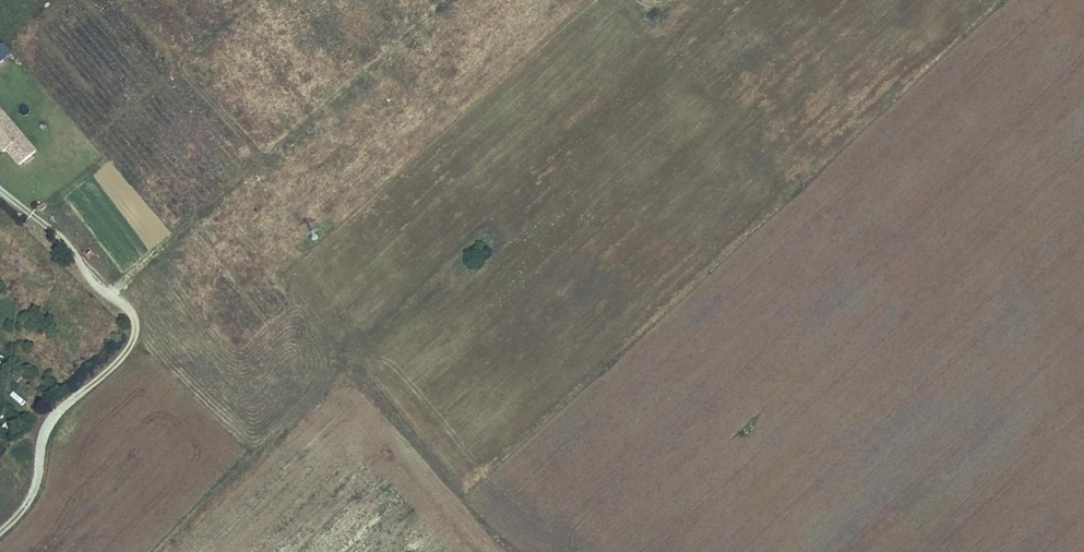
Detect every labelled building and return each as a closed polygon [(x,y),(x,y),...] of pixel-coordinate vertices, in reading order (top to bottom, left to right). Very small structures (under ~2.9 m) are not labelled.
[(0,43),(0,62),(12,52),(3,41),(0,43)] [(0,123),(0,126),(9,137),(16,131),(5,119),(0,123)] [(0,151),(3,149),(17,164),(33,150),(16,131),(9,137),(0,126),(0,151)] [(26,374),(22,369),(4,388),(9,392),(26,374)]
